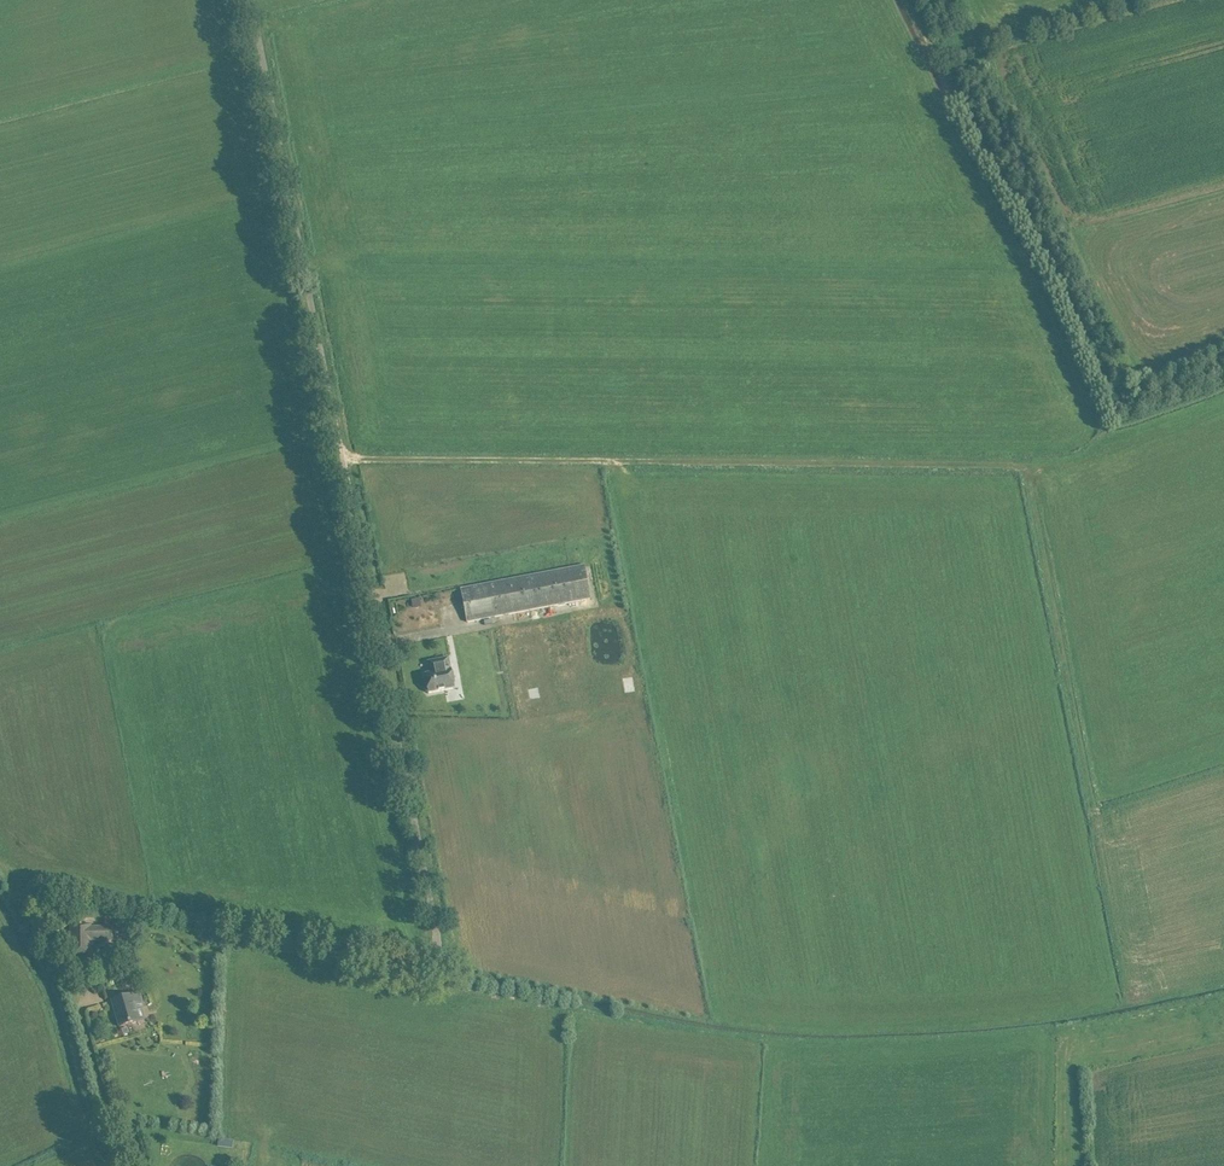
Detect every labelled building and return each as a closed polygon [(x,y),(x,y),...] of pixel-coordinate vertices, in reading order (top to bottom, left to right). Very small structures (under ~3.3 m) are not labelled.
[(591,599),(584,566),(461,589),(467,622),(591,599)] [(428,693),(454,688),(448,658),(427,662),(429,674),(425,675),(428,693)] [(529,690),(529,698),(539,697),(538,689),(529,690)] [(91,940),(113,940),(113,927),(91,927),(91,924),(71,925),(71,955),(91,955),(91,940)] [(139,1005),(136,994),(113,1001),(120,1027),(139,1021),(135,1006),(139,1005)]
